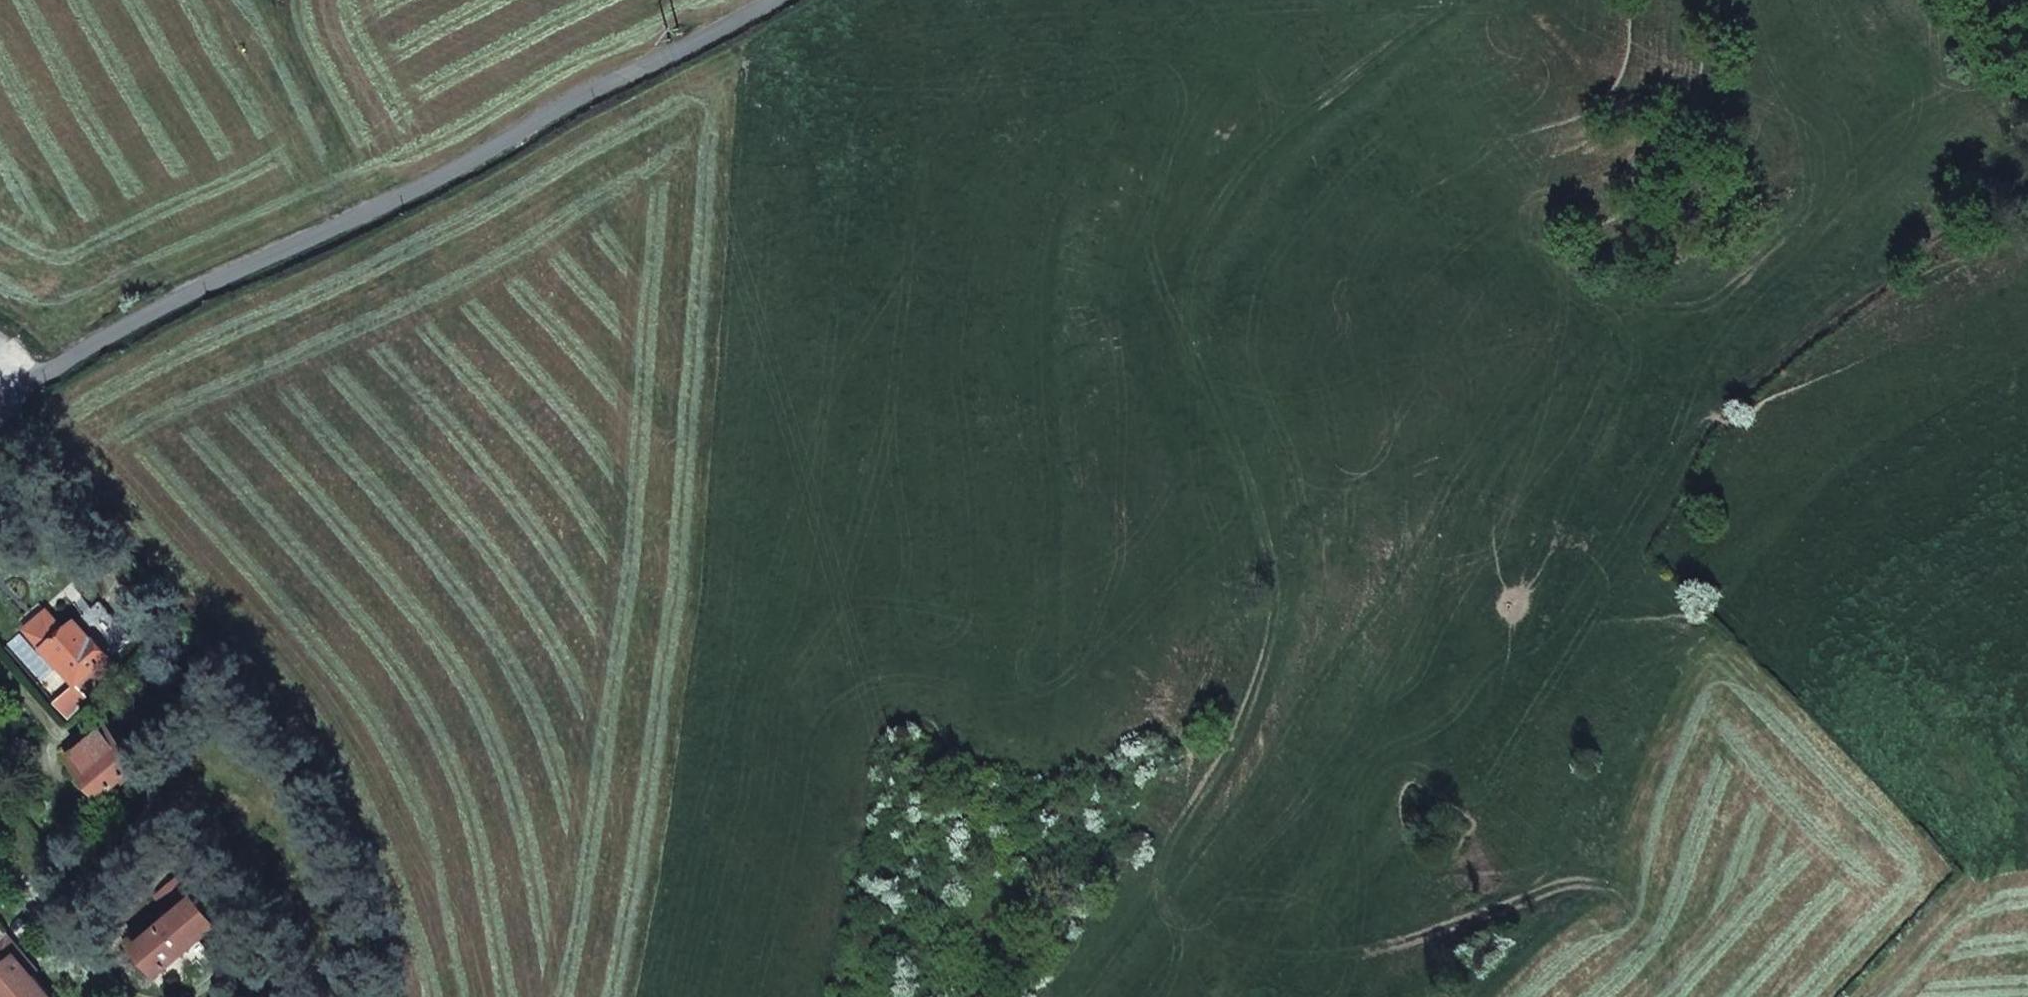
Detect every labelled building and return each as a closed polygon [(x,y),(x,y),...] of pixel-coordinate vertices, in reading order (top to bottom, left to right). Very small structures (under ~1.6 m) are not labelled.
[(102,602),(78,622),(66,632),(49,611),(27,628),(45,650),(59,666),(60,665),(76,684),(78,683),(91,698),(120,668),(110,656),(132,637),(102,602)] [(142,764),(110,725),(77,752),(90,767),(84,772),(103,796),(142,764)] [(90,767),(77,752),(71,757),(84,772),(90,767)] [(219,924),(196,896),(180,877),(157,896),(170,911),(174,916),(139,945),(162,972),(219,924)] [(6,932),(0,938),(0,993),(4,996),(53,996),(32,973),(17,954),(21,951),(6,932)] [(37,969),(21,951),(17,954),(32,973),(37,969)]
